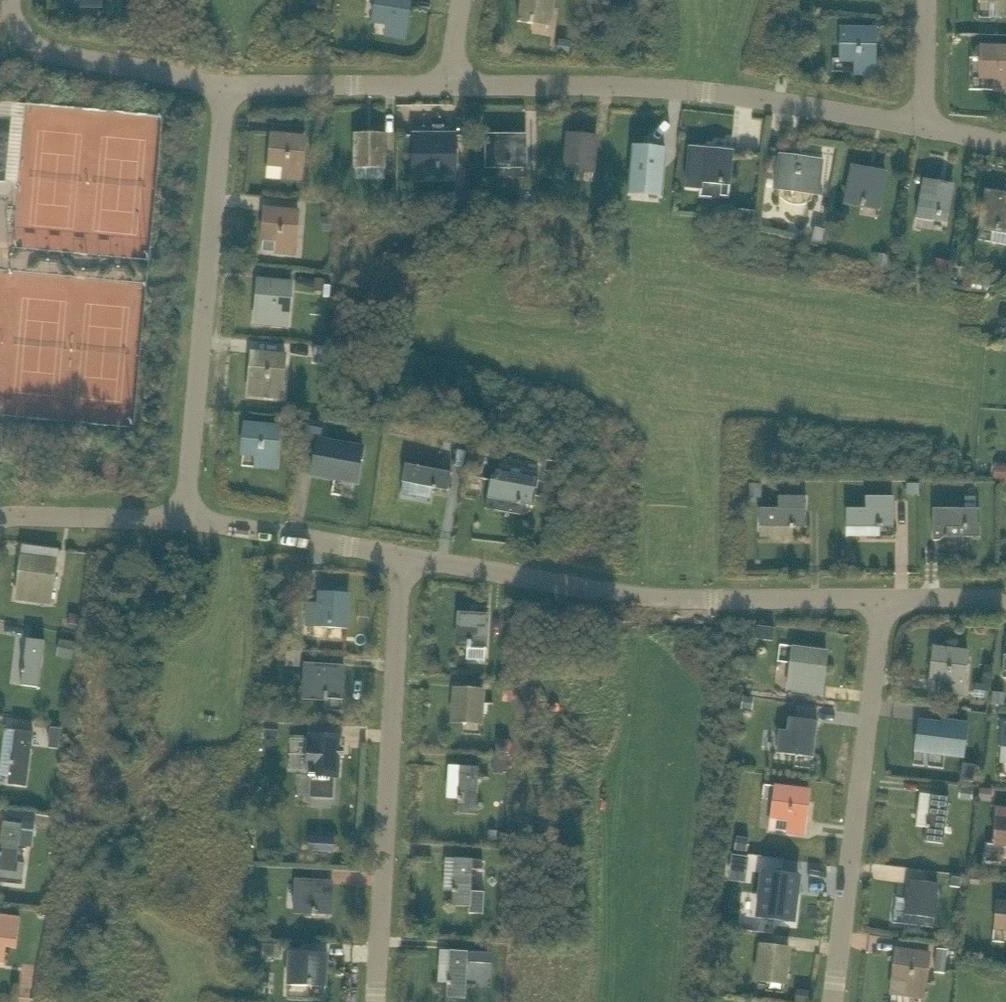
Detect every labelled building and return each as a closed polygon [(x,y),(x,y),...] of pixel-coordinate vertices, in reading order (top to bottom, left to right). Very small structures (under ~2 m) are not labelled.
[(373,23),(374,24),(375,21),(407,27),(407,26),(406,26),(410,0),(377,0),(373,23)] [(552,0),(523,0),(523,2),(521,2),(518,22),(530,24),(533,24),(534,18),(548,20),(546,28),(547,28),(552,0)] [(980,3),(1001,3),(1001,12),(1005,12),(1005,0),(980,0),(980,3)] [(843,31),(843,29),(842,28),(841,62),(842,62),(843,60),(855,60),(854,73),(875,73),(875,61),(875,59),(874,59),(875,29),(874,29),(874,31),(843,31)] [(983,46),(982,46),(981,79),(982,79),(982,77),(994,78),(994,90),(1005,91),(1005,49),(983,48),(983,46)] [(0,119),(0,174),(7,174),(12,120),(0,119)] [(384,136),(372,136),(372,130),(371,130),(371,136),(357,136),(356,136),(356,167),(366,167),(366,170),(369,170),(369,163),(383,163),(383,171),(384,171),(384,136)] [(526,136),(514,136),(514,131),(513,131),(513,136),(498,136),(487,136),(487,167),(508,167),(508,170),(511,170),(511,163),(525,163),(525,171),(526,171),(526,136)] [(584,138),(585,133),(584,133),(583,138),(569,137),(568,137),(565,168),(576,169),(575,171),(578,172),(579,165),(593,166),(592,174),(593,174),(596,140),(584,138)] [(273,136),(274,134),(273,134),(269,177),(301,180),(303,168),(304,168),(304,167),(303,167),(305,137),(304,137),(304,139),(273,136)] [(455,136),(414,136),(414,167),(426,167),(426,176),(455,176),(455,171),(455,136)] [(634,146),(631,189),(661,192),(665,149),(656,148),(656,145),(652,144),(643,143),(643,147),(634,146)] [(700,189),(701,182),(729,185),(732,152),(689,148),(685,187),(700,189)] [(809,159),(809,160),(779,156),(778,157),(781,158),(777,188),(775,188),(774,189),(818,194),(823,160),(809,159)] [(874,171),(875,165),(874,165),(872,171),(853,167),(846,204),(864,207),(865,201),(879,203),(876,217),(877,217),(885,173),(874,171)] [(946,223),(953,186),(925,180),(917,218),(918,218),(918,217),(945,222),(945,223),(946,223)] [(986,192),(979,228),(998,232),(999,229),(1005,230),(1005,196),(986,192)] [(477,193),(468,193),(468,204),(477,204),(477,193)] [(466,194),(450,194),(450,206),(466,206),(466,194)] [(267,210),(267,208),(266,208),(262,252),(295,255),(296,242),(297,242),(297,241),(295,241),(298,211),(297,211),(297,213),(267,210)] [(738,210),(737,222),(754,224),(755,211),(738,210)] [(260,282),(260,280),(259,280),(255,323),(288,326),(289,314),(290,314),(290,313),(289,313),(292,283),(291,283),(291,285),(260,282)] [(315,280),(314,290),(322,291),(323,281),(315,280)] [(309,349),(308,364),(320,365),(321,350),(309,349)] [(253,354),(254,351),(253,351),(249,395),(282,398),(283,386),(284,386),(284,385),(283,385),(285,354),(284,354),(284,357),(253,354)] [(323,424),(309,421),(307,421),(305,432),(321,435),(323,424)] [(247,425),(247,423),(246,423),(243,456),(244,457),(244,454),(277,457),(277,456),(276,456),(279,426),(278,426),(278,428),(247,425)] [(363,449),(321,441),(318,440),(312,474),(357,483),(363,449)] [(448,491),(452,473),(406,465),(402,483),(404,483),(404,482),(433,488),(432,489),(435,489),(436,487),(447,489),(447,491),(448,491)] [(995,478),(1005,479),(1005,468),(996,467),(995,478)] [(487,499),(486,508),(520,515),(522,503),(533,505),(532,507),(534,507),(537,489),(530,487),(532,477),(497,471),(495,481),(491,480),(487,499)] [(907,484),(907,495),(919,495),(919,485),(907,484)] [(806,528),(806,497),(779,497),(779,509),(760,509),(760,528),(761,528),(761,527),(790,527),(790,528),(794,528),(794,526),(805,526),(805,528),(806,528)] [(892,528),(893,528),(893,497),(865,497),(866,509),(846,509),(846,528),(848,527),(877,527),(877,528),(880,528),(880,526),(892,526),(892,528)] [(980,509),(976,509),(976,504),(965,504),(965,509),(933,510),(933,541),(940,541),(944,537),(944,535),(947,532),(947,527),(964,527),(964,537),(980,537),(980,509)] [(52,590),(55,560),(23,556),(18,599),(51,603),(53,590),(52,590)] [(308,603),(307,624),(318,625),(318,628),(321,628),(329,628),(332,628),(346,629),(345,630),(347,630),(349,596),(344,595),(336,595),(337,590),(337,589),(336,589),(335,595),(321,594),(320,593),(320,604),(308,603)] [(515,610),(507,609),(506,619),(514,619),(515,610)] [(475,615),(476,610),(475,610),(474,615),(460,614),(459,614),(457,646),(468,646),(467,660),(484,661),(485,649),(486,649),(487,616),(475,615)] [(70,616),(69,627),(78,628),(79,617),(70,616)] [(40,688),(45,641),(27,639),(27,640),(27,641),(24,670),(22,670),(22,673),(24,673),(23,685),(21,684),(21,686),(40,688)] [(73,658),(75,642),(64,641),(62,657),(73,658)] [(825,653),(795,649),(782,647),(778,677),(790,679),(790,680),(791,680),(791,678),(824,682),(824,681),(823,681),(827,651),(826,651),(825,653)] [(936,649),(936,647),(935,647),(931,680),(932,680),(932,678),(945,680),(943,693),(965,695),(966,681),(964,681),(968,651),(967,651),(967,653),(936,649)] [(332,667),(333,661),(332,661),(331,667),(317,666),(317,665),(316,665),(316,666),(306,665),(304,698),(325,699),(324,700),(328,700),(328,693),(342,694),(341,702),(342,702),(344,667),(332,667)] [(976,685),(974,697),(987,698),(988,686),(976,685)] [(456,690),(455,690),(453,721),(463,722),(463,724),(466,724),(467,718),(481,718),(480,726),(481,726),(483,692),(456,690)] [(742,708),(749,709),(751,698),(743,697),(742,708)] [(805,720),(806,714),(805,714),(804,720),(790,718),(789,718),(785,753),(795,754),(795,756),(798,757),(799,750),(813,751),(812,760),(813,760),(817,722),(805,720)] [(964,757),(968,723),(943,720),(943,724),(919,721),(915,751),(945,755),(964,757)] [(3,762),(1,776),(9,777),(8,785),(27,787),(28,780),(34,733),(15,731),(7,730),(6,739),(15,740),(12,761),(11,761),(11,763),(3,762)] [(312,796),(331,798),(332,798),(333,777),(338,778),(340,738),(310,736),(310,740),(307,739),(307,741),(310,741),(308,771),(306,771),(306,772),(308,772),(308,776),(310,776),(310,778),(313,778),(312,796)] [(49,747),(50,747),(52,748),(57,748),(58,738),(50,737),(49,747)] [(973,782),(975,766),(963,764),(961,780),(973,782)] [(460,767),(451,767),(450,798),(458,799),(458,800),(460,800),(460,812),(458,812),(458,813),(476,814),(479,768),(460,767)] [(772,820),(771,830),(794,833),(796,820),(807,822),(807,821),(805,820),(809,790),(808,790),(808,793),(777,789),(778,787),(777,786),(772,820)] [(981,789),(980,801),(991,802),(992,790),(981,789)] [(943,844),(949,798),(931,795),(931,796),(931,797),(928,826),(926,826),(926,829),(928,829),(927,840),(925,840),(925,842),(943,844)] [(997,808),(994,845),(988,845),(986,861),(1002,862),(1004,846),(1005,846),(1005,809),(997,808)] [(22,885),(24,869),(25,864),(17,863),(19,846),(31,847),(31,846),(34,827),(30,826),(16,824),(4,823),(3,823),(4,824),(0,853),(0,856),(1,856),(0,862),(0,882),(22,885)] [(737,838),(735,850),(747,852),(749,840),(737,838)] [(334,840),(310,839),(310,851),(333,852),(334,840)] [(733,856),(731,868),(747,870),(748,858),(733,856)] [(473,861),(473,860),(455,859),(455,860),(456,860),(454,890),(452,890),(452,893),(454,893),(454,905),(452,905),(452,906),(470,907),(469,914),(483,915),(484,893),(472,892),(473,870),(482,870),(483,861),(473,861)] [(765,871),(758,918),(792,923),(799,876),(765,871)] [(331,883),(331,877),(319,877),(319,882),(305,882),(305,881),(304,881),(304,882),(298,881),(297,881),(295,912),(312,913),(312,916),(315,916),(316,909),(330,910),(329,918),(330,918),(332,883),(331,883)] [(952,877),(950,887),(960,888),(961,878),(952,877)] [(947,886),(938,885),(910,882),(905,914),(934,918),(937,893),(946,895),(947,886)] [(997,902),(994,929),(1005,931),(1005,903),(997,902)] [(2,908),(0,907),(0,963),(4,963),(6,947),(16,949),(20,918),(1,916),(2,908)] [(777,948),(778,942),(777,942),(776,948),(762,946),(762,945),(761,945),(757,980),(767,981),(767,984),(769,984),(770,984),(771,977),(784,979),(783,988),(784,988),(789,949),(777,948)] [(261,946),(261,957),(277,958),(278,947),(261,946)] [(316,954),(316,949),(315,949),(315,954),(301,953),(300,953),(290,952),(288,985),(308,986),(308,987),(325,988),(325,990),(326,990),(328,955),(316,954)] [(898,951),(898,949),(897,949),(893,982),(894,983),(894,981),(906,982),(905,994),(925,997),(926,992),(938,994),(939,985),(927,984),(926,983),(929,953),(928,953),(928,955),(898,951)] [(937,950),(934,973),(944,974),(947,951),(937,950)] [(466,999),(468,952),(450,951),(450,952),(451,952),(449,982),(447,982),(447,985),(449,985),(449,997),(447,997),(447,998),(466,999)] [(809,992),(798,990),(796,1001),(808,1001),(809,992)]
